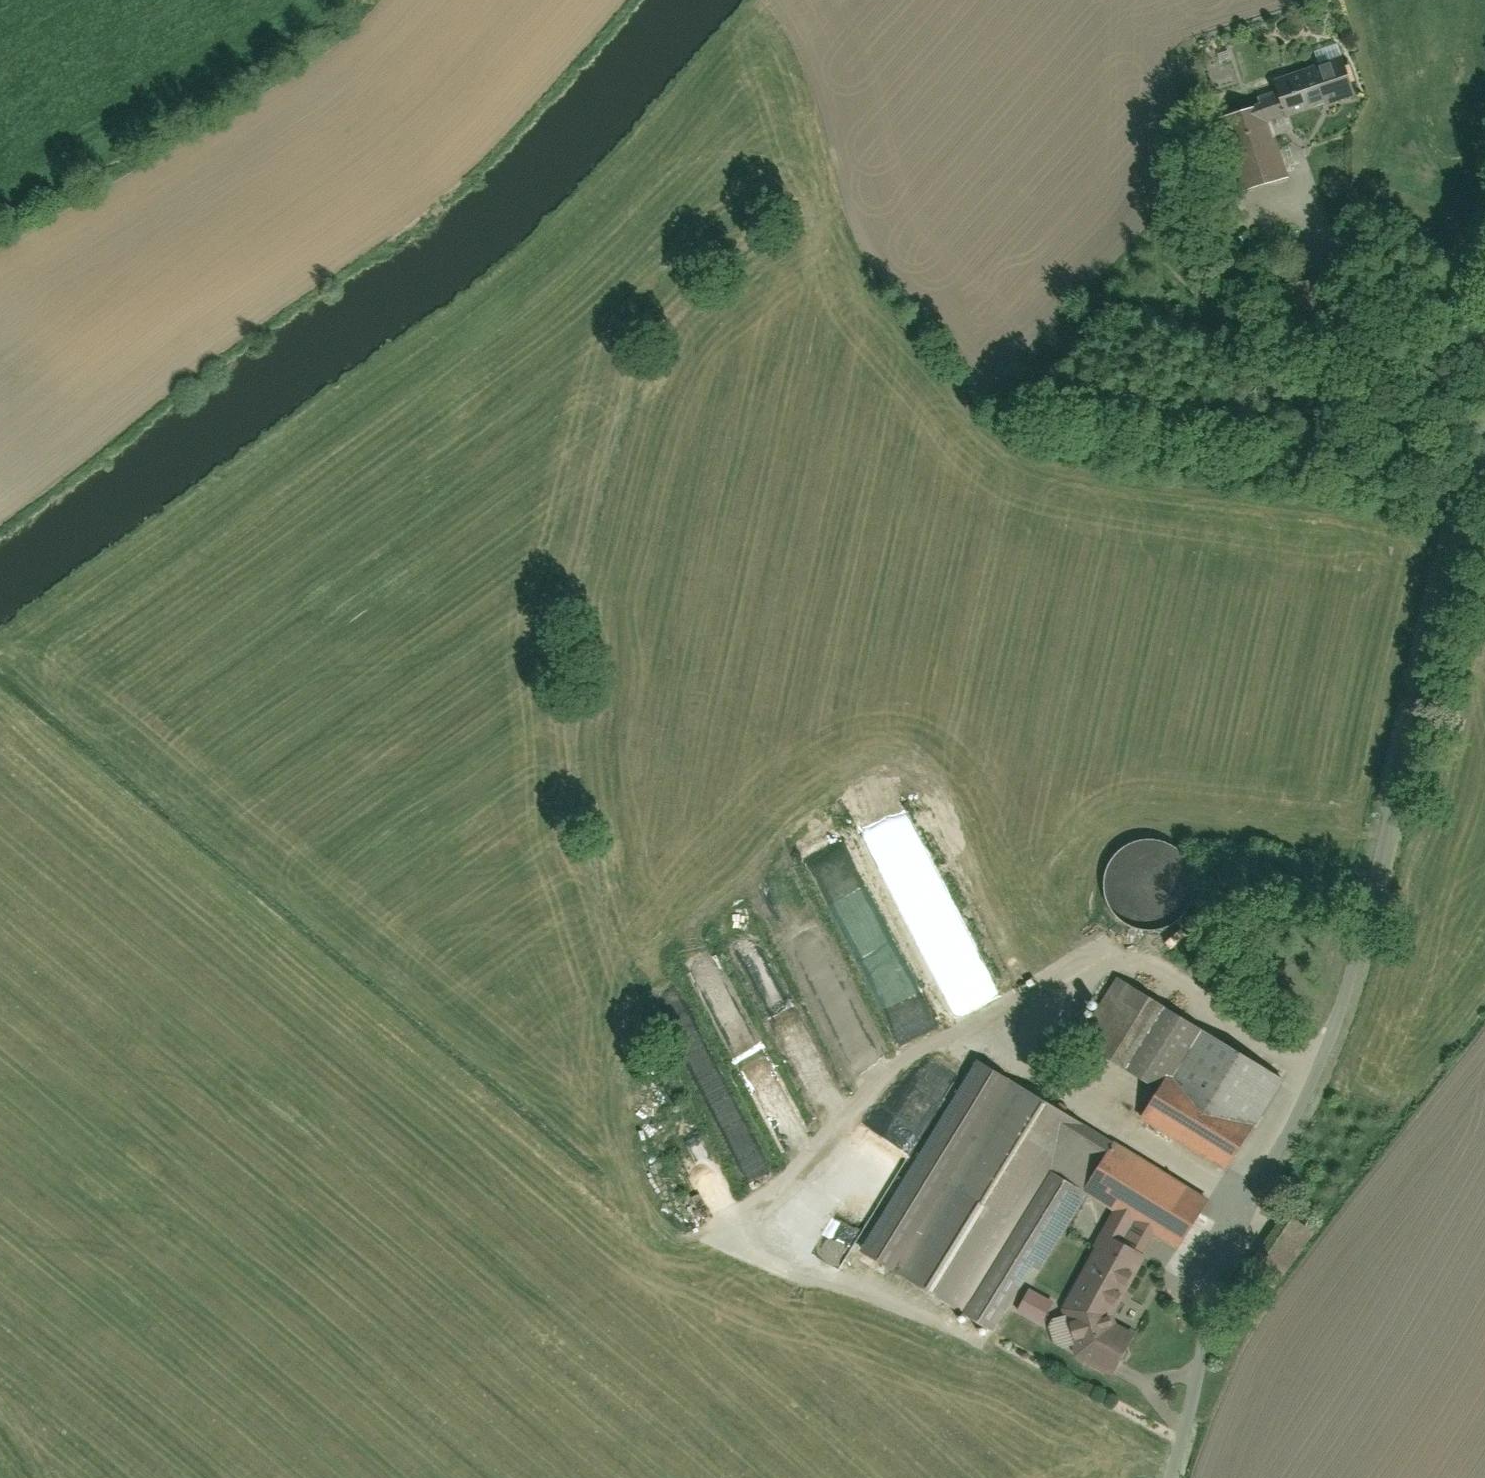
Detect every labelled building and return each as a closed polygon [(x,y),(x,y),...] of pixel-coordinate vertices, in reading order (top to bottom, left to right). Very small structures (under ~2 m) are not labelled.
[(1273,90),(1286,131),(1365,105),(1351,64),(1273,90)] [(1235,120),(1259,199),(1296,188),(1271,109),(1235,120)] [(841,840),(802,858),(814,884),(853,867),(841,840)] [(1116,894),(1107,893),(1105,909),(1176,919),(1183,871),(1162,868),(1163,861),(1153,859),(1151,875),(1140,873),(1139,885),(1118,882),(1116,894)] [(1283,1071),(1122,976),(1091,1027),(1166,1071),(1145,1107),(1231,1158),(1283,1071)] [(1200,1264),(1228,1211),(998,1091),(901,1275),(980,1316),(1049,1186),(1105,1215),(1048,1324),(1065,1333),(1055,1352),(1104,1378),(1126,1336),(1107,1326),(1144,1255),(1135,1250),(1144,1234),(1200,1264)] [(1037,1323),(1049,1300),(1022,1286),(1010,1309),(1037,1323)]
